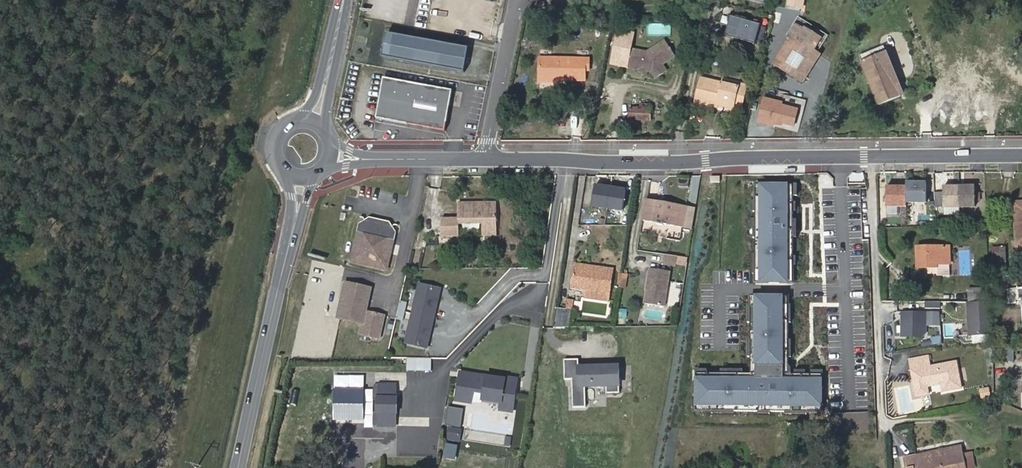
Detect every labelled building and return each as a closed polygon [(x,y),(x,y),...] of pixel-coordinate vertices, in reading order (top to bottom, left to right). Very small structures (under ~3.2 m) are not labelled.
[(761,25),(731,17),(726,36),(756,43),(761,25)] [(791,36),(797,41),(803,31),(795,25),(789,35),(791,36)] [(805,28),(803,31),(797,41),(791,36),(774,61),(802,79),(818,54),(812,50),(820,38),(805,28)] [(432,64),(437,40),(387,31),(383,55),(432,64)] [(466,60),(469,46),(437,40),(432,64),(464,71),(466,60)] [(630,50),(626,69),(650,73),(651,73),(655,79),(666,71),(662,65),(674,57),(663,42),(646,53),(630,50)] [(887,54),(865,63),(881,103),(903,95),(887,54)] [(540,58),(538,77),(561,77),(561,79),(585,79),(585,70),(587,69),(587,59),(540,58)] [(453,89),(385,76),(377,117),(446,130),(453,89)] [(738,83),(723,80),(722,83),(700,78),(696,99),(705,101),(733,108),(733,105),(738,83)] [(745,85),(738,83),(733,105),(740,107),(745,85)] [(705,101),(696,99),(694,105),(703,107),(705,101)] [(630,118),(651,118),(651,109),(630,109),(630,118)] [(927,201),(927,181),(907,181),(907,186),(907,201),(927,201)] [(623,208),(626,188),(594,183),(591,203),(623,208)] [(788,183),(759,184),(760,284),(789,283),(788,183)] [(907,201),(907,186),(887,186),(887,206),(907,206),(907,201)] [(975,186),(944,187),(944,207),(975,206),(975,186)] [(647,198),(643,220),(682,226),(686,205),(647,198)] [(495,202),(457,201),(457,217),(440,217),(440,235),(457,235),(457,223),(481,223),(481,235),(495,235),(495,202)] [(692,228),(695,207),(686,205),(682,226),(692,228)] [(359,223),(351,262),(388,272),(397,233),(390,222),(377,219),(370,217),(359,223)] [(928,264),(936,263),(950,263),(949,244),(917,245),(918,268),(928,268),(928,264)] [(994,269),(1006,268),(1005,246),(993,246),(994,269)] [(675,266),(677,256),(665,254),(663,264),(675,266)] [(950,273),(950,263),(936,263),(936,267),(936,273),(950,273)] [(576,264),(575,267),(611,273),(612,269),(576,264)] [(611,273),(575,267),(573,286),(608,291),(611,273)] [(650,268),(644,304),(665,307),(670,272),(650,268)] [(365,310),(370,287),(345,281),(337,317),(362,322),(360,333),(378,337),(383,314),(365,310)] [(439,287),(419,282),(412,312),(433,316),(439,287)] [(1008,288),(1008,303),(1021,302),(1021,303),(1021,287),(1008,288)] [(607,301),(608,291),(587,288),(585,298),(607,301)] [(972,340),(992,339),(990,288),(970,289),(972,340)] [(784,296),(756,296),(756,377),(697,377),(697,406),(823,406),(823,378),(784,378),(784,296)] [(404,319),(406,302),(398,301),(396,319),(404,319)] [(924,307),(901,305),(899,329),(922,331),(923,317),(924,307)] [(565,308),(556,307),(554,325),(570,325),(570,313),(565,313),(565,308)] [(939,308),(924,307),(923,317),(926,317),(926,319),(940,320),(939,308)] [(433,316),(412,312),(406,341),(426,346),(433,316)] [(928,351),(908,353),(911,383),(939,380),(939,388),(958,386),(956,359),(929,362),(928,351)] [(581,358),(564,358),(564,378),(571,378),(571,406),(584,406),(584,383),(592,383),(592,386),(605,386),(604,392),(618,393),(618,365),(581,365),(581,358)] [(516,388),(504,386),(505,379),(486,377),(486,380),(475,378),(475,375),(461,373),(456,400),(471,402),(473,391),(484,392),(483,400),(502,403),(501,409),(512,411),(516,388)] [(939,380),(911,383),(912,391),(939,388),(939,380)] [(376,395),(396,395),(396,382),(376,382),(376,395)] [(987,387),(981,389),(983,398),(990,397),(987,387)] [(396,411),(396,395),(376,395),(375,411),(396,411)] [(460,426),(463,408),(448,406),(445,423),(460,426)] [(396,411),(375,411),(375,425),(396,426),(396,411)] [(444,440),(458,441),(459,427),(445,427),(444,440)] [(919,454),(922,467),(966,467),(963,455),(961,445),(919,454)] [(966,467),(976,467),(973,453),(963,455),(966,467)] [(907,467),(922,467),(919,454),(904,457),(907,467)]
